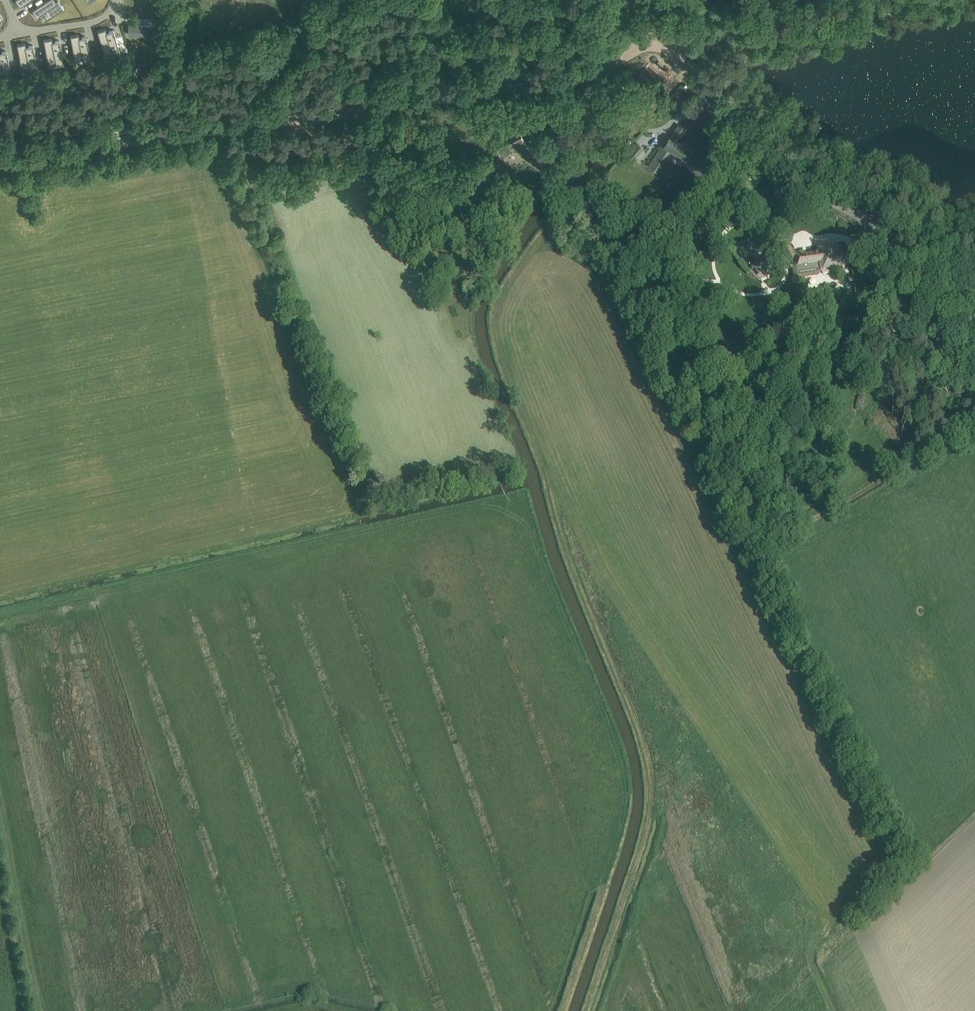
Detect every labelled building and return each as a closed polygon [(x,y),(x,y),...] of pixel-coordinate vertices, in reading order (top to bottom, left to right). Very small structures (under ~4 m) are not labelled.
[(32,10),(36,17),(40,15),(44,21),(63,8),(59,1),(56,2),(55,0),(46,0),(32,10)] [(157,9),(163,6),(165,9),(172,6),(170,0),(153,0),(157,9)] [(128,25),(128,34),(152,34),(152,25),(128,25)] [(105,28),(97,31),(104,54),(111,52),(112,55),(120,52),(113,30),(106,32),(105,28)] [(78,34),(70,36),(75,59),(82,58),(82,61),(90,59),(86,36),(79,38),(78,34)] [(52,38),(43,39),(48,63),(55,62),(55,65),(64,63),(59,40),(52,42),(52,38)] [(25,43),(17,44),(21,68),(28,67),(29,70),(37,68),(33,45),(26,46),(25,43)] [(2,73),(2,76),(11,74),(6,51),(0,52),(0,73),(2,73)] [(661,146),(656,154),(649,165),(657,171),(671,150),(685,159),(682,163),(701,175),(705,168),(702,166),(707,157),(700,153),(695,161),(690,158),(695,150),(684,142),(682,145),(677,141),(684,130),(685,130),(677,125),(678,126),(667,141),(664,139),(661,144),(661,146)] [(540,168),(541,168),(546,160),(528,147),(525,144),(522,136),(497,147),(501,156),(517,148),(523,154),(522,156),(540,168)] [(636,142),(624,157),(627,160),(632,163),(644,148),(640,145),(636,142)] [(843,256),(842,256),(841,248),(841,247),(819,251),(818,250),(818,251),(819,251),(819,254),(805,256),(805,253),(806,253),(796,254),(793,253),(787,245),(782,249),(790,258),(797,261),(798,266),(820,263),(822,273),(823,274),(830,273),(831,272),(830,269),(844,267),(843,256)] [(767,270),(778,261),(770,252),(752,267),(760,276),(763,276),(767,272),(767,270)]
